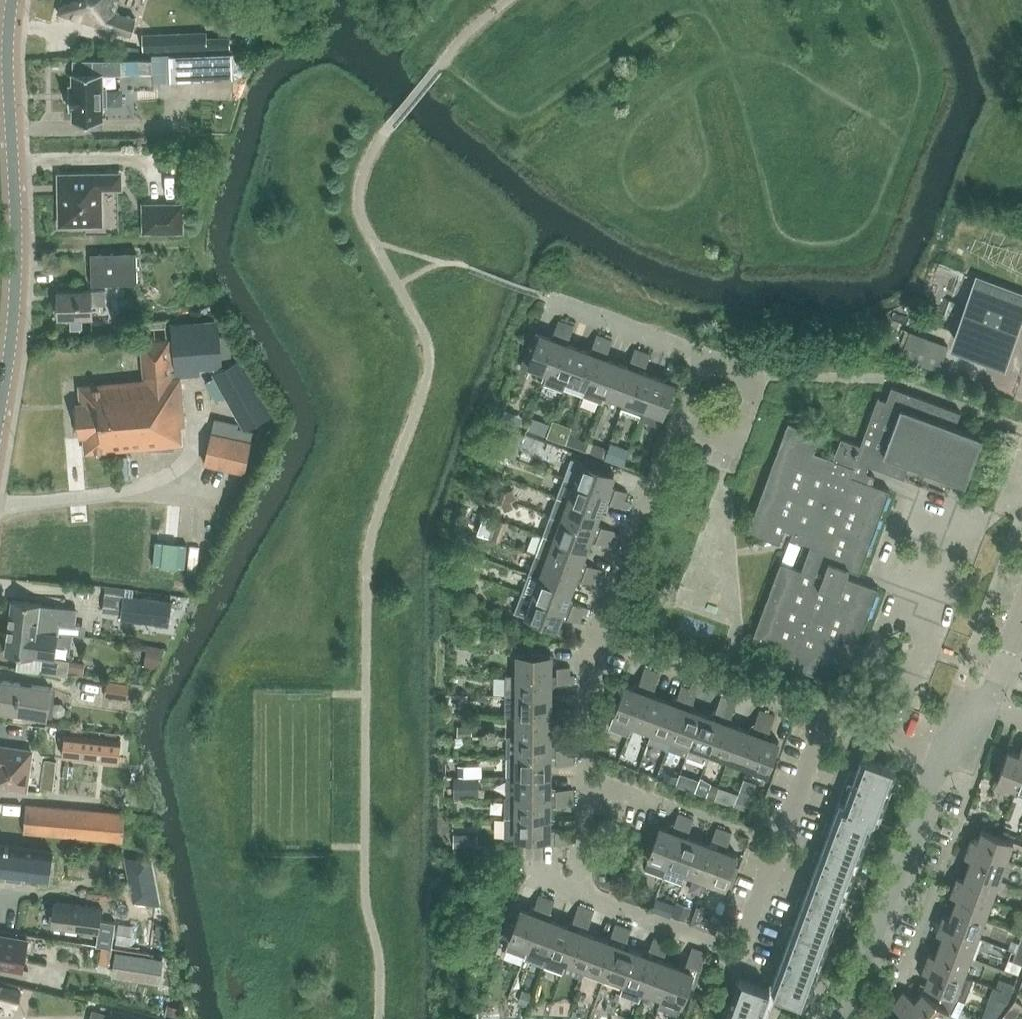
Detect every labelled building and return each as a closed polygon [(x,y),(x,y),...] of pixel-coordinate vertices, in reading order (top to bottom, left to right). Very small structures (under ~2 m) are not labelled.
[(131,34),(136,18),(115,12),(119,0),(62,0),(58,13),(131,34)] [(147,50),(210,48),(210,44),(207,44),(207,32),(146,34),(147,50)] [(231,54),(216,54),(217,79),(232,78),(232,66),(236,66),(235,54),(231,54)] [(186,56),(169,56),(170,81),(187,80),(186,56)] [(73,86),(68,86),(69,108),(73,108),(73,121),(102,121),(102,105),(107,105),(106,88),(102,88),(102,74),(122,74),(121,59),(93,59),(93,73),(73,73),(73,86)] [(126,62),(126,72),(136,72),(136,62),(126,62)] [(85,224),(85,226),(103,225),(103,210),(101,210),(100,187),(100,176),(100,175),(60,176),(61,224),(85,224)] [(107,175),(107,176),(107,187),(120,187),(120,175),(107,175)] [(176,205),(145,206),(146,230),(177,229),(176,205)] [(138,283),(137,252),(91,254),(92,284),(138,283)] [(957,341),(1003,358),(1019,318),(1021,319),(1021,297),(975,279),(967,299),(972,300),(957,341)] [(58,291),(58,317),(93,316),(93,304),(106,304),(106,290),(92,290),(58,291)] [(220,318),(172,322),(175,368),(223,364),(220,318)] [(530,365),(548,372),(566,323),(558,320),(552,338),(540,334),(540,335),(534,333),(521,366),(528,369),(530,365)] [(563,390),(567,379),(579,348),(568,344),(574,326),(566,323),(548,372),(544,383),(563,390)] [(567,379),(587,386),(605,337),(597,334),(590,352),(579,348),(567,379)] [(605,337),(587,386),(582,397),(602,404),(606,393),(617,362),(606,358),(613,340),(605,337)] [(84,434),(85,452),(182,443),(180,425),(184,425),(180,377),(173,377),(170,338),(141,341),(145,380),(80,386),(81,403),(78,404),(79,417),(76,418),(77,431),(80,431),(80,434),(84,434)] [(944,352),(908,338),(901,356),(938,370),(944,352)] [(630,361),(638,364),(643,351),(635,349),(630,361)] [(643,351),(638,364),(646,366),(651,354),(643,351)] [(240,357),(223,366),(212,372),(244,429),(272,414),(272,413),(240,357)] [(606,393),(625,400),(636,369),(617,362),(606,393)] [(655,376),(644,407),(640,418),(660,425),(675,383),(679,385),(686,367),(678,364),(674,376),(666,378),(665,380),(655,376)] [(621,411),(640,418),(644,407),(655,376),(636,369),(625,400),(621,411)] [(961,412),(892,386),(887,399),(878,396),(861,445),(841,437),(833,459),(828,457),(845,411),(813,399),(803,427),(789,422),(748,532),(780,543),(786,525),(794,528),(790,537),(811,545),(802,570),(781,562),(754,636),(790,649),(785,663),(813,673),(819,659),(829,663),(836,644),(831,642),(834,635),(858,644),(878,588),(843,575),(846,568),(859,573),(890,490),(872,483),(875,476),(862,471),(865,464),(904,478),(910,463),(965,484),(983,437),(955,427),(961,412)] [(233,424),(198,426),(202,461),(237,459),(233,424)] [(607,493),(610,485),(614,473),(609,471),(611,465),(585,456),(583,462),(572,458),(565,477),(607,493)] [(557,496),(600,512),(604,501),(622,508),(626,509),(629,501),(625,500),(607,493),(565,477),(557,496)] [(610,485),(607,493),(625,500),(628,492),(610,485)] [(593,531),(596,523),(600,512),(557,496),(550,516),(593,531)] [(550,516),(543,535),(586,550),(590,539),(593,531),(550,516)] [(593,531),(611,538),(613,530),(596,523),(593,531)] [(593,531),(590,539),(608,546),(611,538),(593,531)] [(543,535),(536,554),(579,569),(581,562),(586,550),(543,535)] [(536,554),(529,573),(572,589),(576,578),(579,569),(536,554)] [(579,569),(596,576),(599,569),(581,562),(579,569)] [(579,569),(576,578),(593,584),(596,576),(579,569)] [(522,592),(533,596),(564,608),(567,600),(572,589),(529,573),(522,592)] [(106,587),(103,612),(121,614),(123,595),(124,589),(106,587)] [(533,596),(522,592),(515,612),(557,627),(564,608),(533,596)] [(169,625),(172,601),(130,595),(124,595),(121,619),(169,625)] [(12,600),(9,626),(72,634),(79,635),(80,624),(74,623),(76,609),(40,605),(40,603),(12,600)] [(570,610),(582,614),(585,606),(567,600),(564,608),(570,610)] [(582,614),(570,610),(567,618),(579,622),(582,614)] [(9,626),(6,651),(18,653),(43,656),(41,670),(67,673),(67,672),(83,674),(84,664),(69,662),(69,659),(55,658),(48,657),(50,642),(57,643),(71,644),(72,634),(9,626)] [(518,654),(518,674),(551,675),(551,654),(518,654)] [(570,666),(557,666),(557,675),(570,675),(570,666)] [(639,683),(647,686),(652,671),(645,668),(639,683)] [(647,686),(655,689),(660,673),(652,671),(647,686)] [(507,674),(507,695),(551,695),(551,686),(554,686),(557,683),(557,675),(551,675),(518,674),(507,674)] [(570,675),(557,675),(557,683),(575,683),(575,675),(570,675)] [(46,717),(50,687),(2,681),(0,696),(0,711),(46,717)] [(610,727),(629,735),(647,686),(639,683),(635,685),(634,688),(625,685),(610,727)] [(652,730),(648,742),(667,749),(683,706),(685,700),(689,688),(681,685),(677,698),(673,699),(672,702),(664,699),(652,730)] [(648,742),(652,730),(664,699),(655,696),(657,692),(655,689),(647,686),(629,735),(648,742)] [(685,700),(693,703),(697,691),(689,688),(685,700)] [(507,715),(517,715),(551,715),(551,695),(507,695),(507,715)] [(715,712),(723,715),(729,699),(721,696),(715,712)] [(729,699),(723,715),(731,718),(737,702),(729,699)] [(685,700),(683,706),(667,749),(686,756),(702,713),(694,710),(695,707),(693,703),(685,700)] [(557,716),(569,716),(570,707),(557,707),(557,716)] [(754,726),(761,729),(767,713),(759,710),(754,726)] [(711,716),(702,713),(686,756),(706,763),(710,751),(723,715),(715,712),(712,713),(711,716)] [(767,713),(761,729),(769,732),(775,716),(767,713)] [(517,715),(517,736),(550,736),(550,727),(553,727),(556,724),(557,716),(551,715),(517,715)] [(731,718),(723,715),(710,751),(729,759),(740,727),(732,724),(733,722),(731,718)] [(569,716),(557,716),(556,724),(569,724),(569,716)] [(729,759),(748,766),(761,729),(754,726),(750,728),(749,731),(740,727),(729,759)] [(458,727),(458,735),(470,736),(471,727),(458,727)] [(769,732),(761,729),(748,766),(767,773),(779,742),(770,738),(771,736),(769,732)] [(65,733),(63,757),(118,762),(121,739),(117,738),(105,737),(65,733)] [(506,736),(506,756),(507,756),(550,756),(556,756),(556,748),(553,745),(550,745),(550,736),(517,736),(506,736)] [(26,789),(32,751),(0,746),(0,785),(26,789)] [(996,781),(1016,789),(1021,774),(1021,746),(1019,754),(1008,750),(996,781)] [(556,757),(569,757),(569,748),(556,748),(556,756),(556,757)] [(507,756),(507,777),(517,777),(517,776),(550,777),(550,756),(507,756)] [(574,757),(569,757),(556,757),(556,765),(574,765),(574,757)] [(794,939),(778,982),(783,984),(779,995),(810,1006),(815,993),(807,990),(870,819),(878,822),(878,821),(876,820),(894,771),(896,772),(897,771),(866,759),(860,774),(850,770),(836,809),(837,809),(837,808),(842,810),(836,826),(827,822),(822,833),(832,837),(826,854),(816,850),(812,861),(821,865),(808,900),(799,897),(795,908),(804,911),(798,928),(789,925),(785,936),(794,939)] [(459,776),(470,776),(470,766),(456,766),(456,774),(459,774),(459,776)] [(550,797),(556,797),(556,789),(550,789),(550,777),(517,776),(517,777),(507,777),(507,797),(550,797)] [(477,789),(475,789),(474,777),(456,777),(456,797),(477,797),(477,789)] [(556,797),(569,797),(574,797),(574,789),(556,789),(556,797)] [(550,797),(507,797),(506,797),(506,817),(550,818),(550,797)] [(569,797),(556,797),(556,806),(569,806),(569,797)] [(23,833),(123,841),(125,813),(26,805),(23,833)] [(674,825),(682,828),(686,816),(678,813),(674,825)] [(679,834),(664,876),(683,883),(687,872),(699,841),(687,837),(694,819),(686,816),(682,828),(679,834)] [(550,830),(550,818),(506,817),(505,838),(556,838),(556,830),(550,830)] [(644,869),(664,876),(679,834),(660,826),(644,869)] [(712,839),(720,842),(724,830),(716,827),(712,839)] [(971,838),(968,847),(1006,861),(1013,841),(982,829),(978,840),(971,838)] [(556,838),(568,839),(569,830),(556,830),(556,838)] [(724,830),(720,842),(728,845),(732,833),(724,830)] [(687,872),(706,879),(718,848),(699,841),(687,872)] [(6,874),(6,876),(7,877),(8,875),(21,876),(21,878),(22,878),(23,876),(49,879),(52,851),(9,846),(9,845),(5,844),(5,846),(0,845),(0,873),(6,874)] [(971,858),(967,868),(999,880),(1006,861),(968,847),(965,856),(971,858)] [(718,848),(706,879),(726,886),(737,855),(718,848)] [(147,860),(126,858),(135,900),(156,903),(147,860)] [(954,885),(992,899),(999,880),(967,868),(964,878),(957,876),(954,885)] [(957,896),(953,907),(985,918),(992,899),(954,885),(950,894),(957,896)] [(534,907),(542,910),(547,898),(539,895),(534,907)] [(542,910),(550,913),(555,901),(547,898),(542,910)] [(652,909),(670,916),(674,905),(656,898),(652,909)] [(100,907),(54,901),(51,926),(97,932),(100,907)] [(573,921),(581,924),(587,908),(579,905),(573,921)] [(716,931),(719,923),(702,917),(705,908),(697,905),(691,922),(716,931)] [(509,939),(529,947),(540,915),(542,910),(534,907),(531,909),(530,912),(521,908),(509,939)] [(940,923),(978,937),(985,918),(953,907),(950,917),(943,914),(940,923)] [(581,924),(588,927),(594,911),(587,908),(581,924)] [(529,947),(548,954),(559,923),(540,915),(529,947)] [(567,961),(578,930),(581,924),(573,921),(571,927),(559,923),(548,954),(543,967),(562,974),(567,961)] [(611,935),(619,938),(623,926),(615,923),(611,935)] [(943,935),(939,945),(971,957),(978,937),(940,923),(936,932),(943,935)] [(166,926),(156,925),(155,933),(165,935),(166,926)] [(623,926),(619,938),(627,941),(631,929),(623,926)] [(567,961),(586,968),(598,937),(578,930),(567,961)] [(21,967),(21,969),(22,969),(28,939),(26,939),(26,941),(0,936),(0,963),(21,967)] [(586,968),(605,975),(617,944),(598,937),(586,968)] [(649,950),(657,953),(662,940),(654,937),(649,950)] [(605,975),(624,982),(636,951),(627,948),(628,945),(627,941),(619,938),(617,944),(605,975)] [(662,940),(657,953),(665,956),(669,943),(662,940)] [(929,953),(926,962),(964,976),(971,957),(939,945),(935,955),(929,953)] [(674,965),(663,996),(658,1007),(678,1015),(689,986),(694,988),(707,953),(692,947),(684,969),(674,965)] [(624,982),(644,989),(655,958),(657,953),(649,950),(646,951),(644,954),(636,951),(624,982)] [(1016,952),(1013,961),(1021,964),(1021,954),(1016,952)] [(644,989),(663,996),(674,965),(655,958),(644,989)] [(964,976),(926,962),(922,971),(929,973),(925,984),(956,996),(964,976)] [(770,990),(742,980),(727,1018),(759,1018),(770,990)] [(1002,990),(1011,993),(1014,984),(1005,981),(1002,990)] [(16,1004),(20,991),(0,986),(1,984),(0,984),(0,1000),(16,1004)] [(898,998),(925,1018),(943,1018),(949,1011),(923,990),(915,1000),(904,991),(898,998)] [(1011,993),(1002,990),(999,999),(1008,1002),(1011,993)] [(901,1018),(925,1018),(898,998),(892,1006),(904,1015),(901,1018)] [(1010,1008),(1017,1013),(1021,1007),(1021,1005),(1016,1000),(1010,1008)] [(1009,1018),(1013,1018),(1017,1013),(1010,1008),(1004,1015),(1009,1018)] [(112,1009),(109,1018),(149,1018),(112,1009)]
